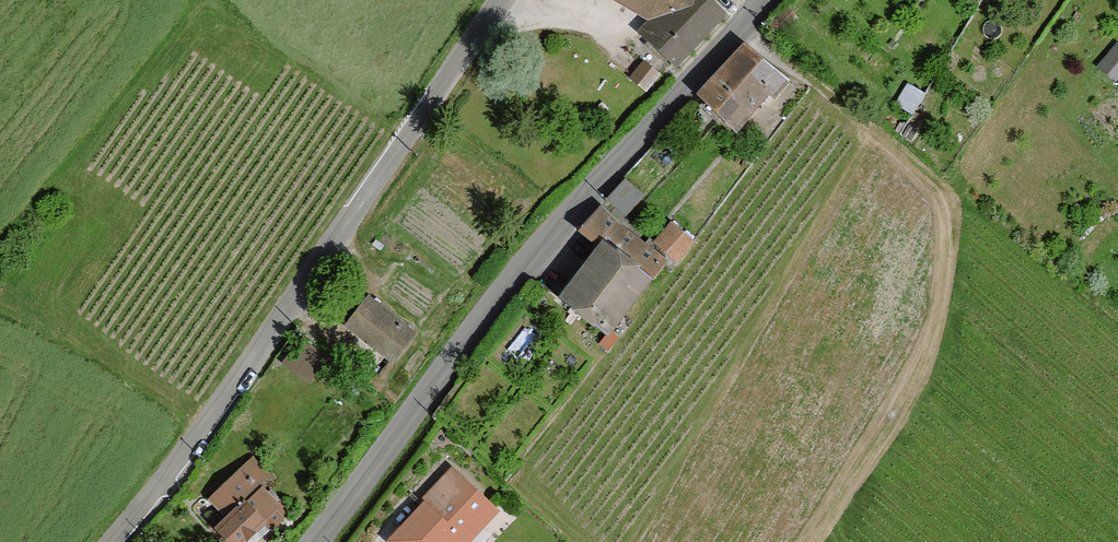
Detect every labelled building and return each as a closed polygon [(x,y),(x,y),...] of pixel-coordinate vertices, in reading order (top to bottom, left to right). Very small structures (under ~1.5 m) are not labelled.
[(651,19),(667,0),(619,0),(651,19)] [(712,0),(667,0),(651,19),(638,32),(670,63),(676,68),(727,14),(712,0)] [(1117,45),(1100,66),(1114,77),(1117,72),(1117,46),(1117,45)] [(779,75),(746,48),(701,97),(737,132),(768,92),(767,91),(779,75)] [(660,74),(643,60),(635,70),(628,78),(646,92),(660,74)] [(909,86),(897,105),(912,114),(924,95),(909,86)] [(646,195),(628,179),(609,199),(627,215),(646,195)] [(649,251),(601,207),(586,229),(607,247),(647,279),(661,262),(649,251)] [(691,240),(673,223),(657,243),(668,253),(675,260),(691,240)] [(649,251),(661,262),(668,253),(657,243),(649,251)] [(647,279),(607,247),(563,301),(604,333),(609,327),(619,336),(632,321),(621,312),(647,279)] [(415,332),(368,295),(344,326),(392,362),(415,332)] [(211,499),(229,517),(216,530),(228,541),(243,541),(265,521),(272,528),(289,510),(281,503),(276,508),(256,488),(268,475),(252,459),(211,499)] [(453,472),(423,505),(426,508),(394,541),(448,541),(454,536),(462,541),(463,541),(493,510),(453,472)]
